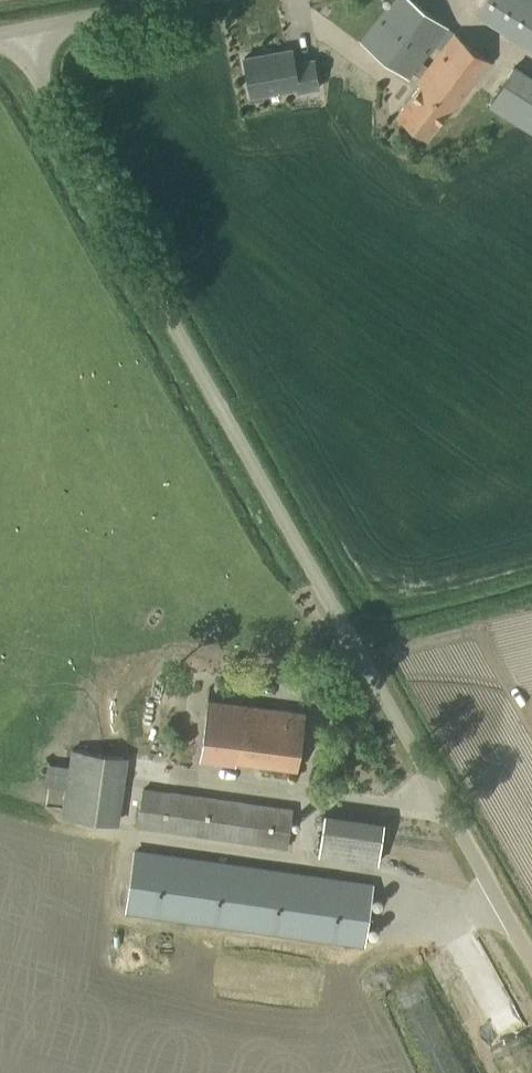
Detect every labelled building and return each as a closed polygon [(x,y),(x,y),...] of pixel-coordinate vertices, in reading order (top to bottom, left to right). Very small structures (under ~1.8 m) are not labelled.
[(449,27),(414,0),(390,0),(359,41),(409,80),(449,27)] [(476,16),(531,51),(531,0),(486,0),(476,16)] [(450,115),(491,62),(454,33),(413,86),(416,89),(397,113),(428,137),(447,112),(450,115)] [(293,62),(290,48),(244,57),(251,96),(298,88),(298,92),(318,88),(313,59),(293,62)] [(509,114),(531,80),(531,75),(516,65),(491,101),(509,114)] [(298,769),(305,713),(208,700),(200,761),(234,766),(235,761),(298,769)] [(119,825),(128,757),(71,748),(68,766),(48,763),(44,785),(65,788),(61,816),(119,825)] [(286,848),(291,808),(142,787),(137,827),(286,848)] [(385,862),(389,828),(352,823),(354,809),(332,806),(326,854),(385,862)] [(374,883),(133,849),(124,912),(365,946),(374,883)]
